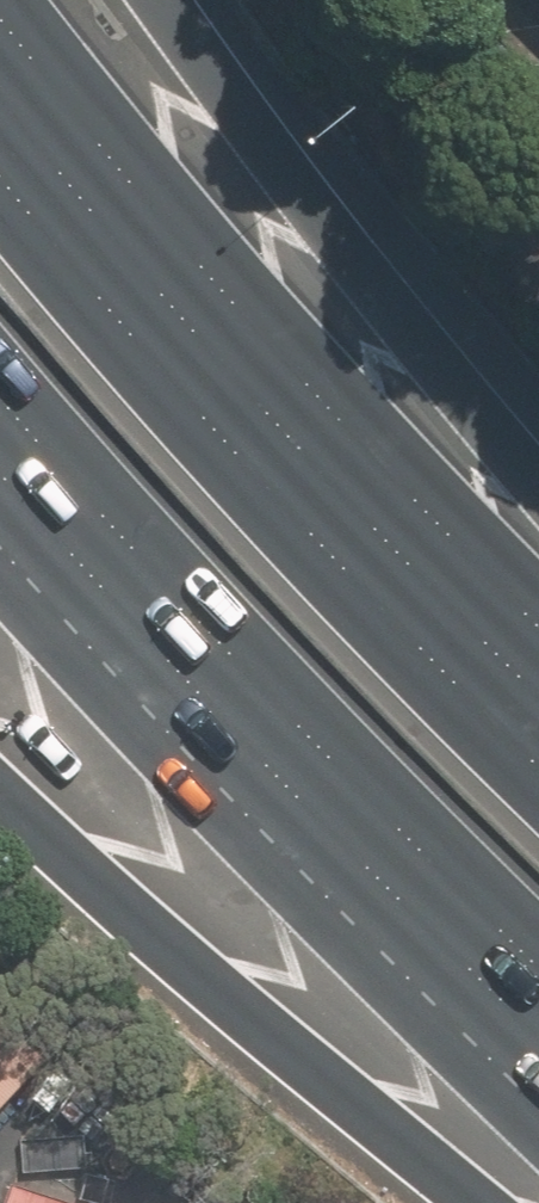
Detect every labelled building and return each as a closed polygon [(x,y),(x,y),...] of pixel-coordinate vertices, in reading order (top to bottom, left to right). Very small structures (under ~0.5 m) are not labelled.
[(22,1185),(16,1202),(76,1202),(22,1185)]
